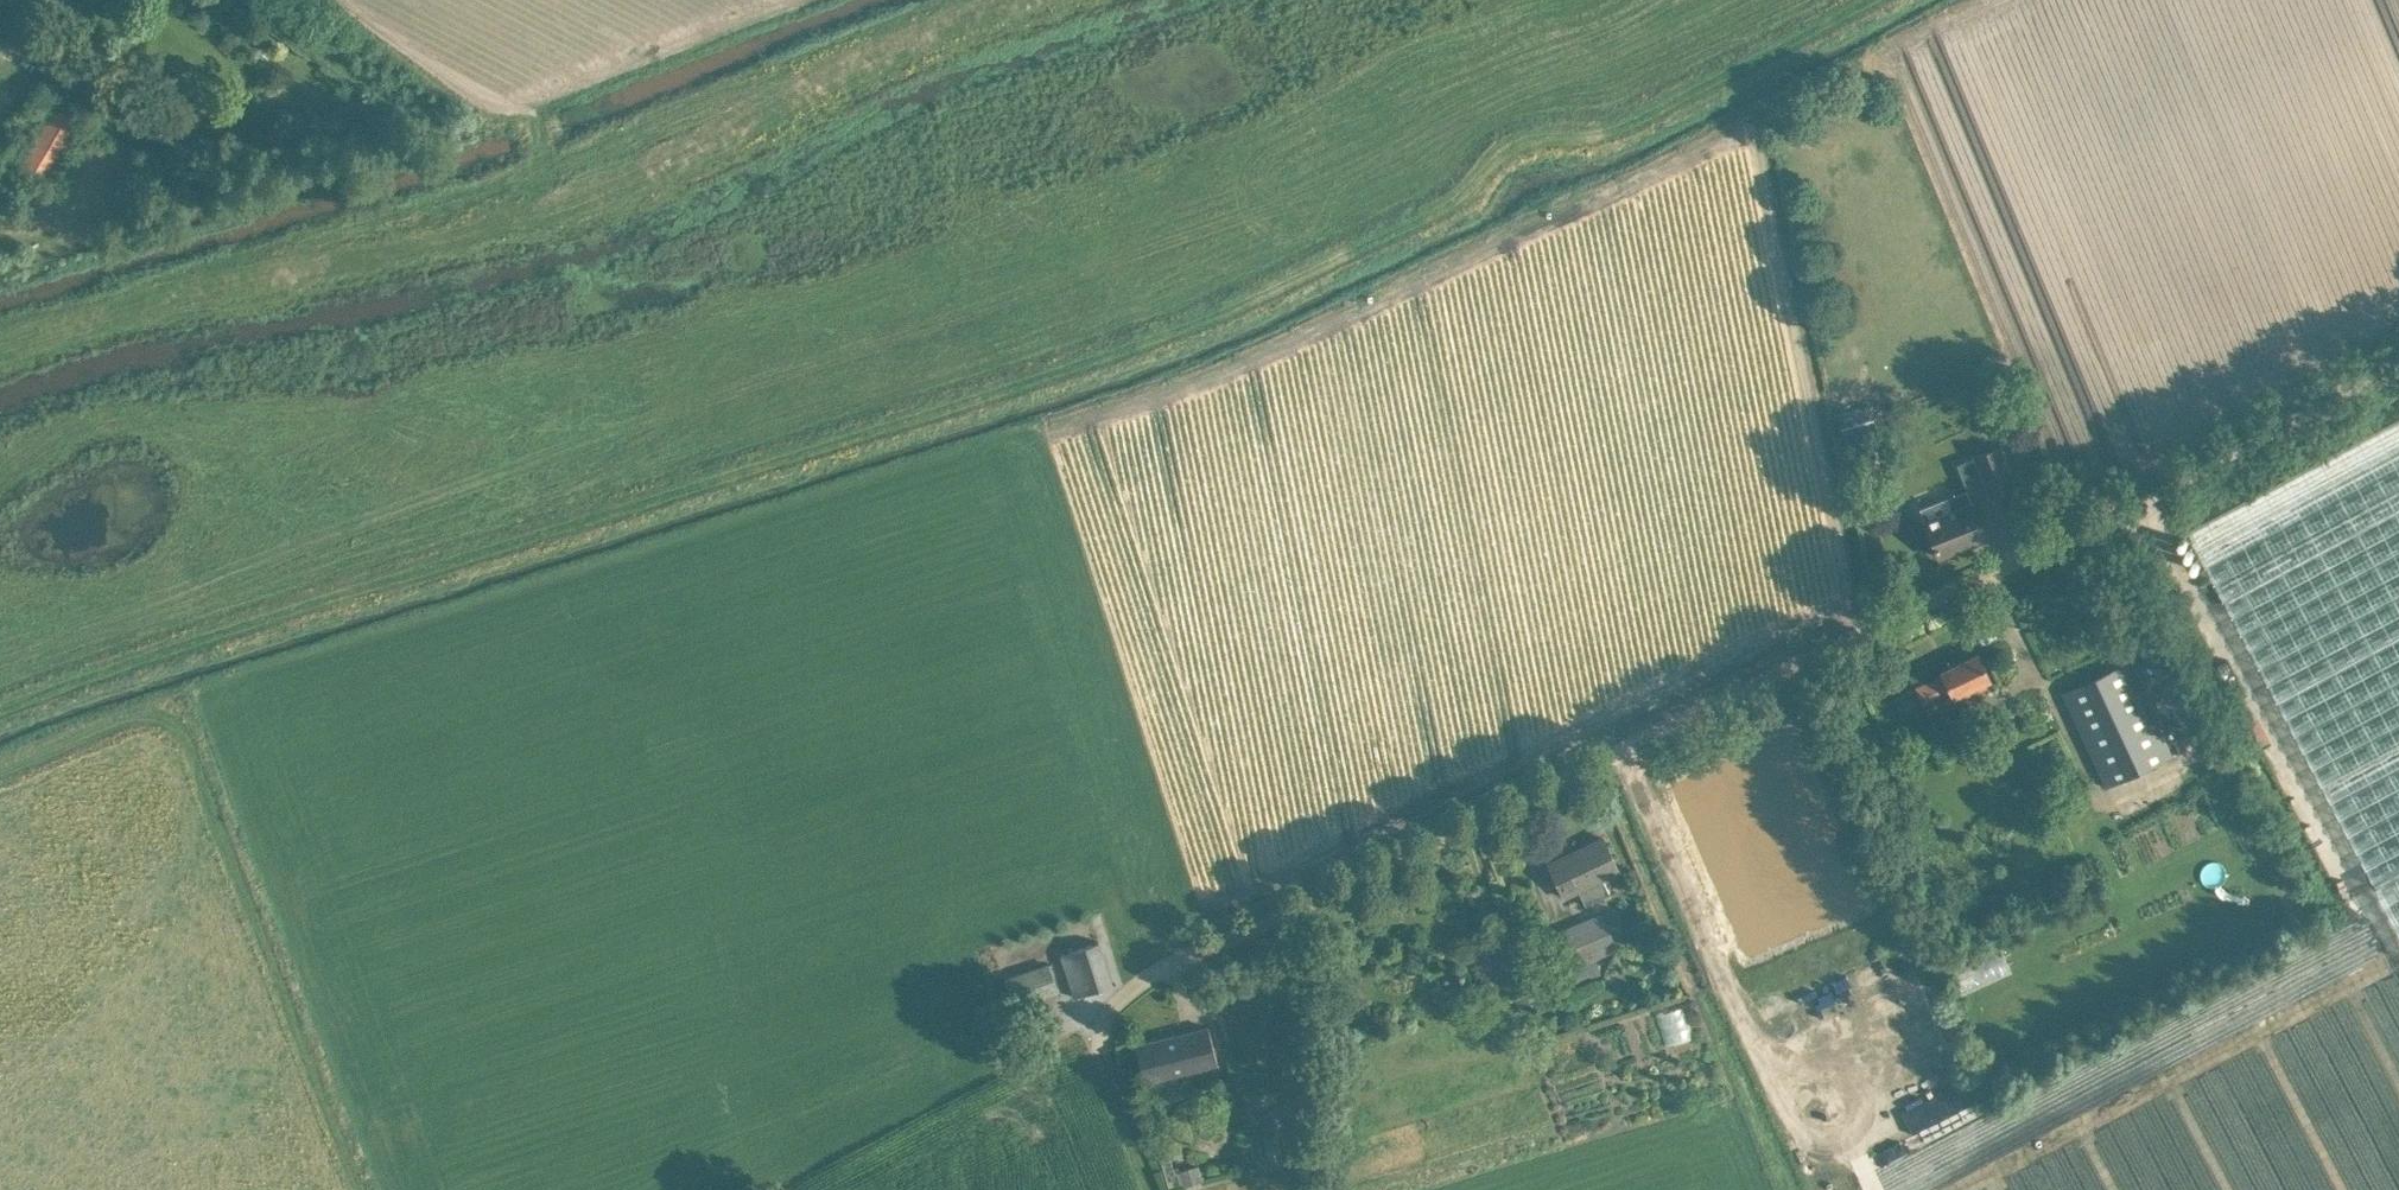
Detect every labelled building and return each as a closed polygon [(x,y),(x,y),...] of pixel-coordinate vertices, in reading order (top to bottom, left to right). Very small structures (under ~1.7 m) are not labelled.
[(89,117),(55,96),(18,159),(52,179),(89,117)] [(2188,527),(2398,926),(2398,416),(2188,527)] [(2014,486),(2006,464),(1999,446),(1974,456),(1990,495),(2014,486)] [(1972,501),(1924,520),(1938,556),(1986,537),(1972,501)] [(1916,687),(1931,717),(1944,744),(1971,731),(1955,695),(1990,679),(1977,652),(1941,670),(1943,673),(1916,687)] [(2062,692),(2072,713),(2106,785),(2171,754),(2138,683),(2128,661),(2062,692)] [(1564,896),(1579,890),(1585,904),(1609,892),(1603,878),(1619,870),(1603,836),(1548,863),(1564,896)] [(1549,934),(1558,956),(1570,985),(1600,972),(1595,960),(1617,951),(1602,913),(1549,934)] [(1075,996),(1113,983),(1099,941),(1060,954),(1075,996)] [(1005,979),(1013,1000),(1015,1005),(1058,991),(1056,985),(1049,964),(1005,979)] [(1698,1023),(1638,1032),(1642,1058),(1702,1049),(1698,1023)] [(1209,1026),(1135,1045),(1145,1081),(1218,1062),(1209,1026)] [(1197,1164),(1179,1169),(1183,1184),(1201,1178),(1197,1164)]
